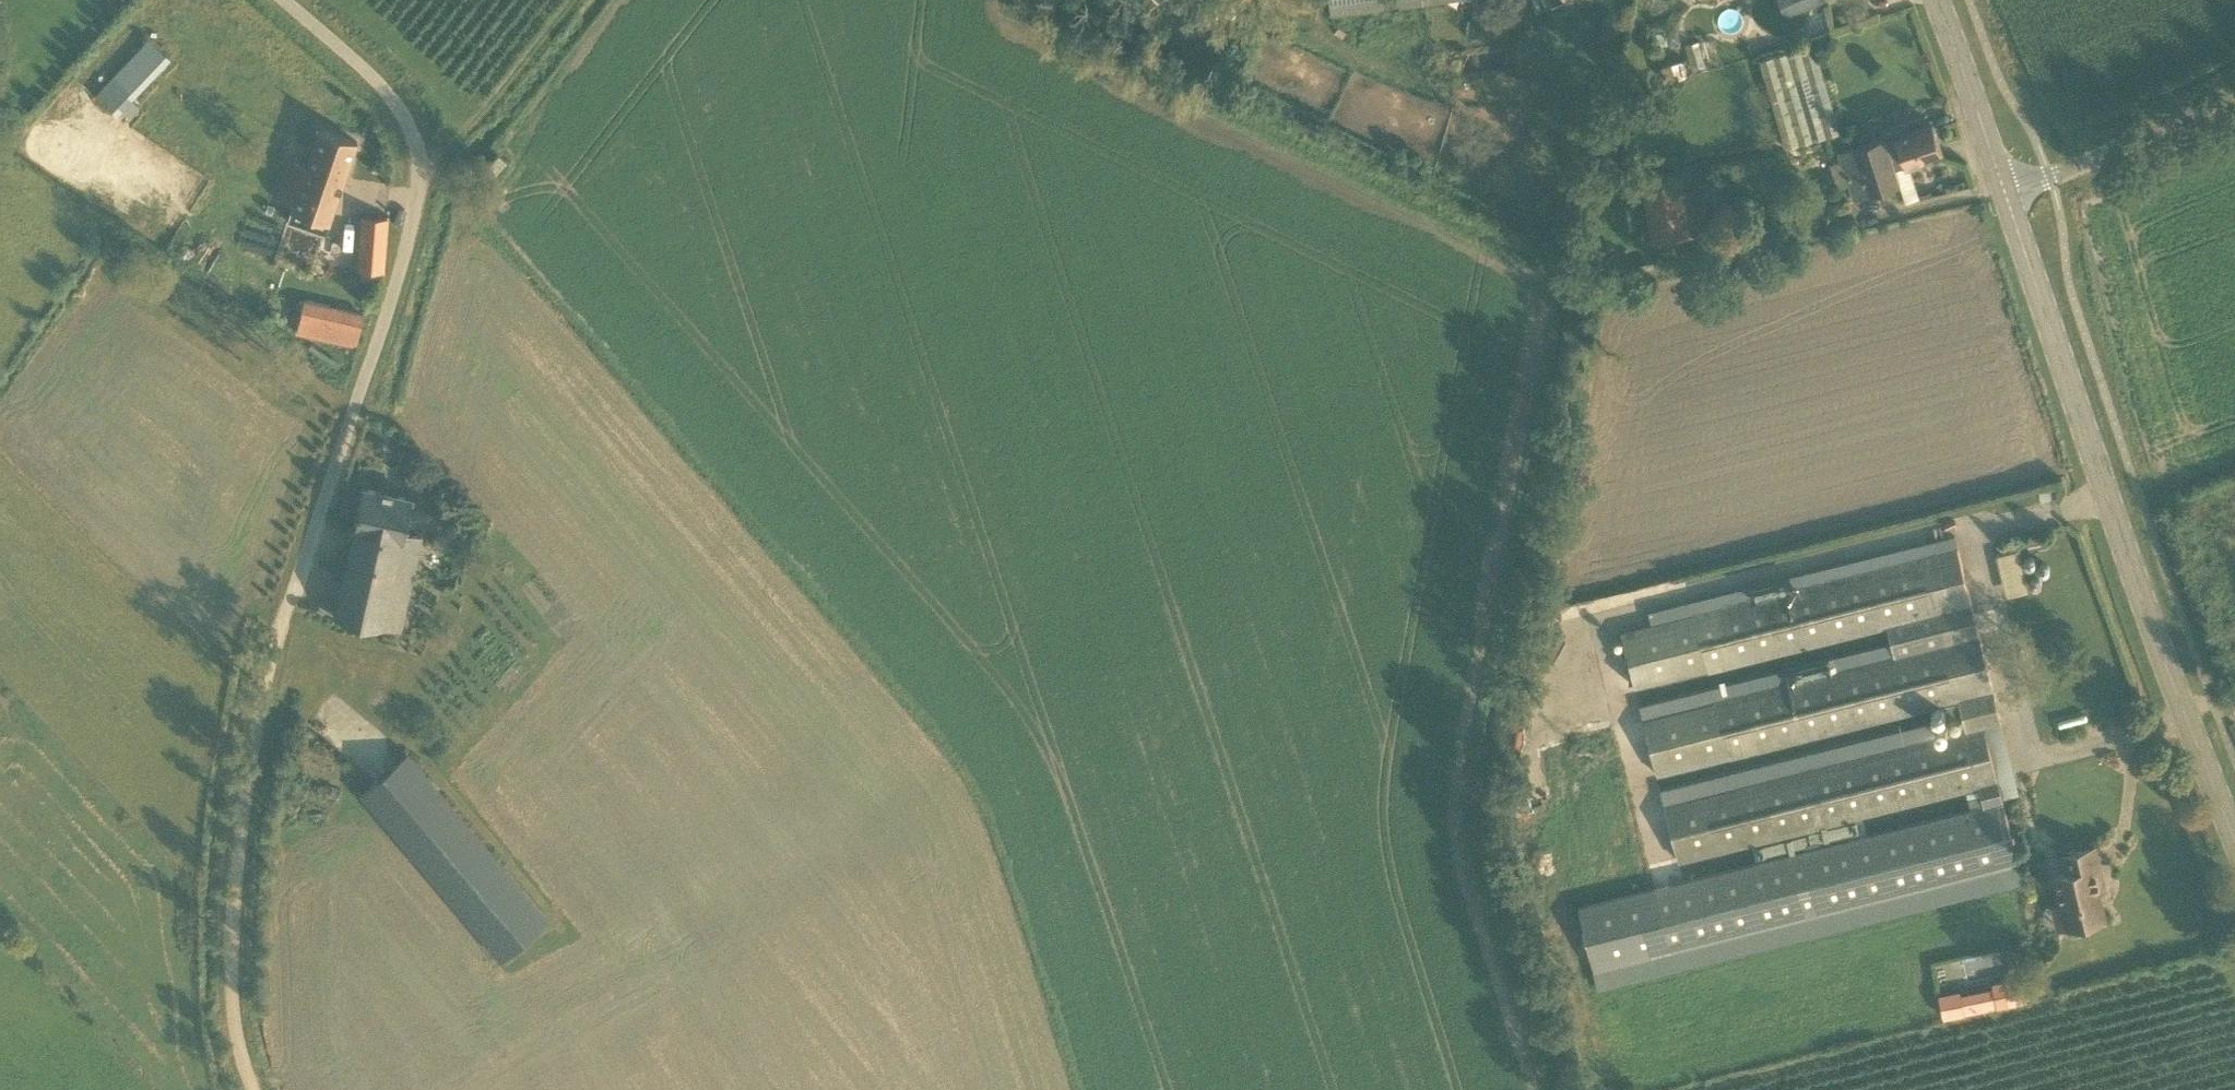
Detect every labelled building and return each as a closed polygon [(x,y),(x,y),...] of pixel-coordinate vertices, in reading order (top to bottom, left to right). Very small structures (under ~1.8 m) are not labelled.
[(1445,0),(1330,0),(1332,13),(1348,11),(1399,5),(1445,0)] [(1825,0),(1785,0),(1790,13),(1825,0)] [(115,110),(165,55),(147,37),(96,93),(115,110)] [(1787,147),(1835,133),(1841,132),(1815,43),(1810,45),(1761,59),(1787,147)] [(1666,80),(1686,75),(1682,59),(1662,65),(1666,80)] [(1907,167),(1925,161),(1924,157),(1942,151),(1933,123),(1897,135),(1885,139),(1894,166),(1895,166),(1906,163),(1907,167)] [(326,222),(329,223),(357,140),(319,127),(306,165),(290,159),(279,190),(296,196),(291,209),(294,210),(295,206),(327,218),(326,222)] [(1894,166),(1885,139),(1885,136),(1839,151),(1842,159),(1850,184),(1854,197),(1900,182),(1895,166),(1894,166)] [(1652,240),(1710,232),(1701,169),(1643,178),(1652,240)] [(384,270),(388,217),(362,215),(357,268),(384,270)] [(380,320),(377,319),(307,295),(297,324),(370,349),(380,320)] [(399,630),(421,535),(404,531),(412,497),(363,486),(353,529),(354,529),(335,616),(380,627),(380,626),(399,630)] [(1617,670),(1620,681),(1633,678),(1635,688),(1638,687),(1645,719),(1644,719),(1555,741),(1557,750),(1544,753),(1547,765),(1560,762),(1563,775),(1550,778),(1553,789),(1566,786),(1568,795),(1657,773),(1958,698),(1966,731),(1665,806),(1544,835),(1546,840),(1533,844),(1536,855),(1548,852),(1552,865),(1539,868),(1542,879),(1554,876),(1558,889),(1679,860),(1978,784),(1984,808),(1652,890),(1563,912),(1566,925),(1554,928),(1556,939),(1569,936),(1572,949),(1560,952),(1563,964),(1575,960),(1578,974),(1668,952),(2019,865),(1998,779),(1985,725),(2002,721),(1958,549),(1941,553),(1622,633),(1624,642),(1611,646),(1614,657),(1627,654),(1630,667),(1617,670)] [(501,960),(548,920),(407,754),(361,793),(501,960)] [(2067,925),(2084,921),(2105,916),(2093,866),(2100,864),(2096,846),(2060,854),(2064,869),(2054,871),(2061,902),(2067,925)] [(1992,983),(1993,988),(1997,1008),(2028,1002),(2022,976),(1992,983)]
